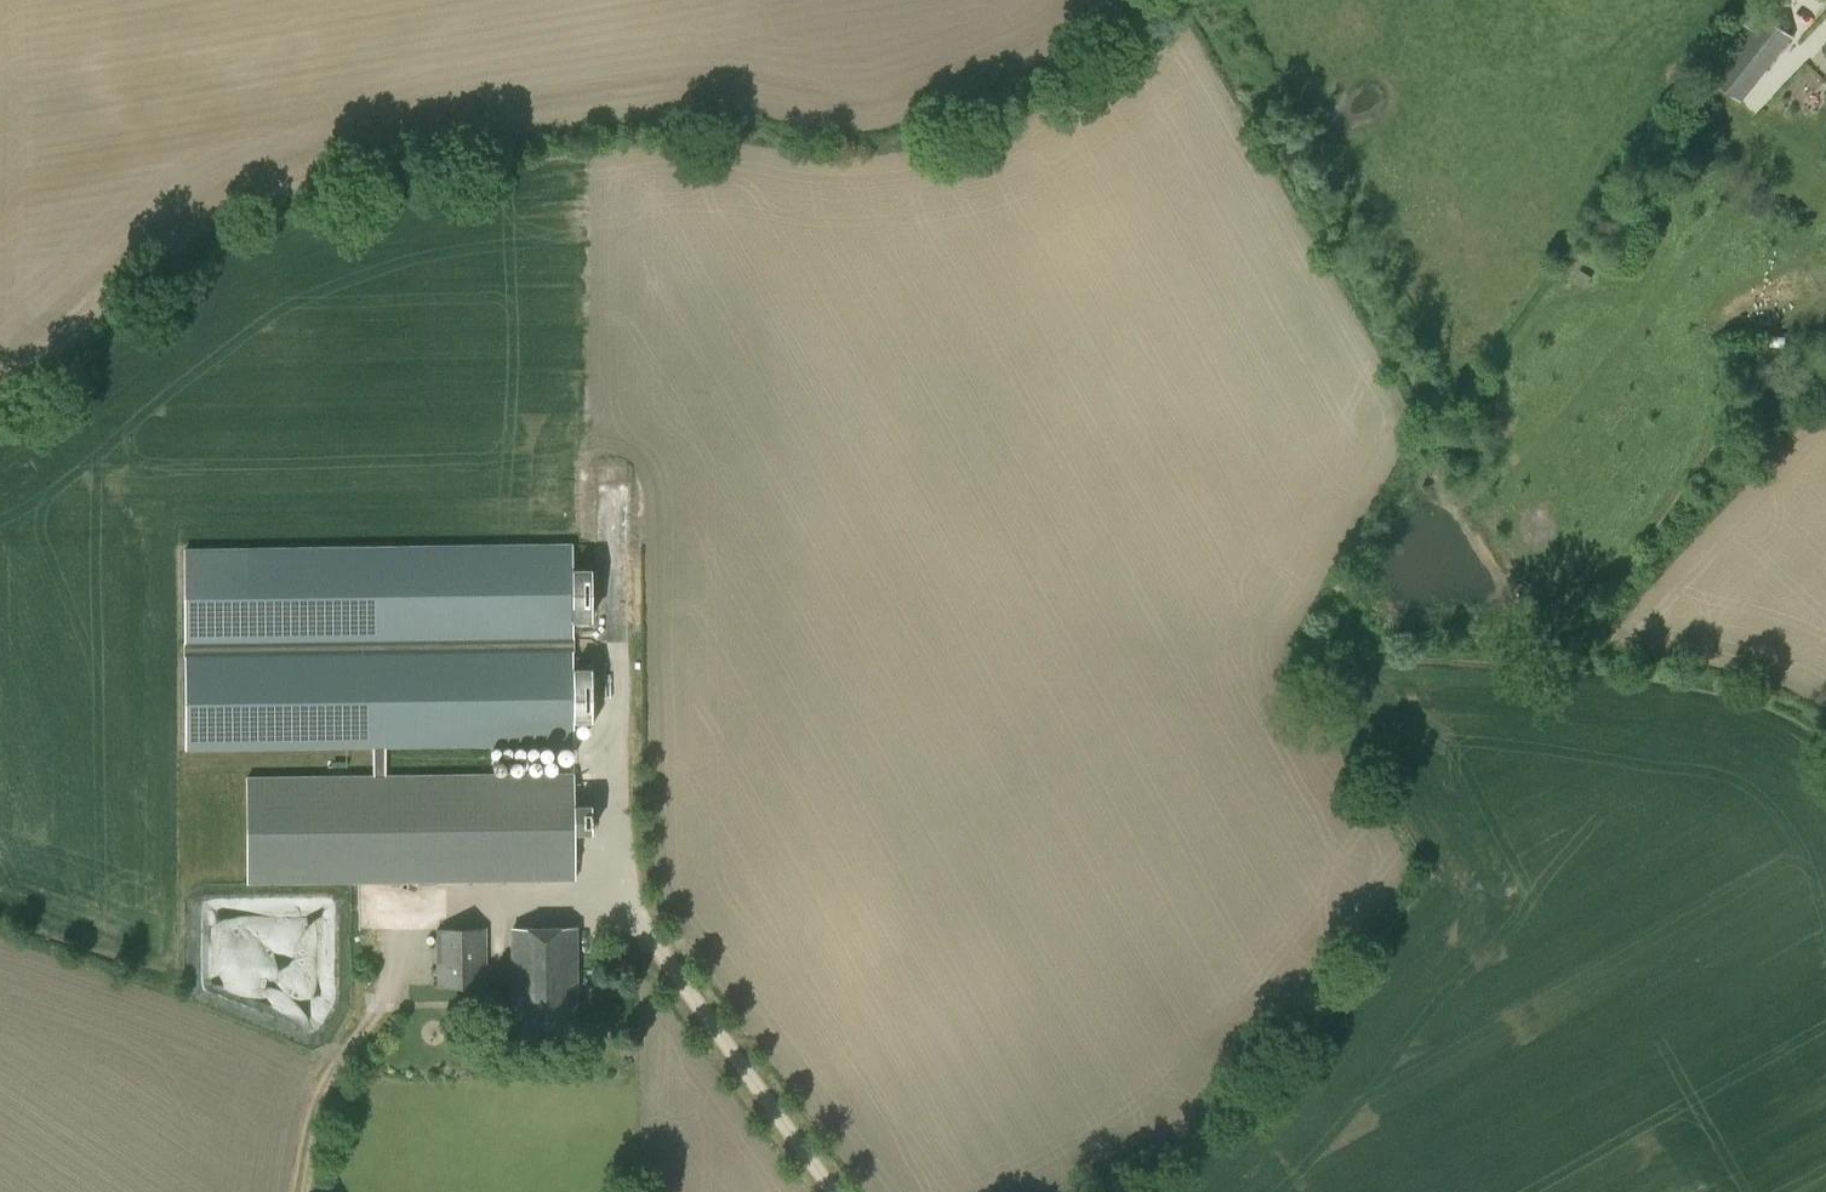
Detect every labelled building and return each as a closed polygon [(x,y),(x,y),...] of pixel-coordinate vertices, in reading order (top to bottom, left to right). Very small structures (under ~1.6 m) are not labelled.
[(1754,26),(1713,80),(1740,101),(1782,47),(1754,26)] [(374,775),(387,775),(387,747),(574,745),(573,721),(592,721),(592,666),(573,667),(573,621),(592,621),(592,568),(573,568),(573,545),(184,548),(186,749),(373,747),(374,775)] [(386,775),(373,775),(247,776),(248,882),(434,881),(574,879),(574,828),(591,827),(591,807),(574,807),(573,774),(434,775),(386,775)] [(486,928),(434,929),(434,936),(436,989),(487,987),(486,928)] [(512,929),(513,1031),(576,1030),(575,928),(512,929)]
